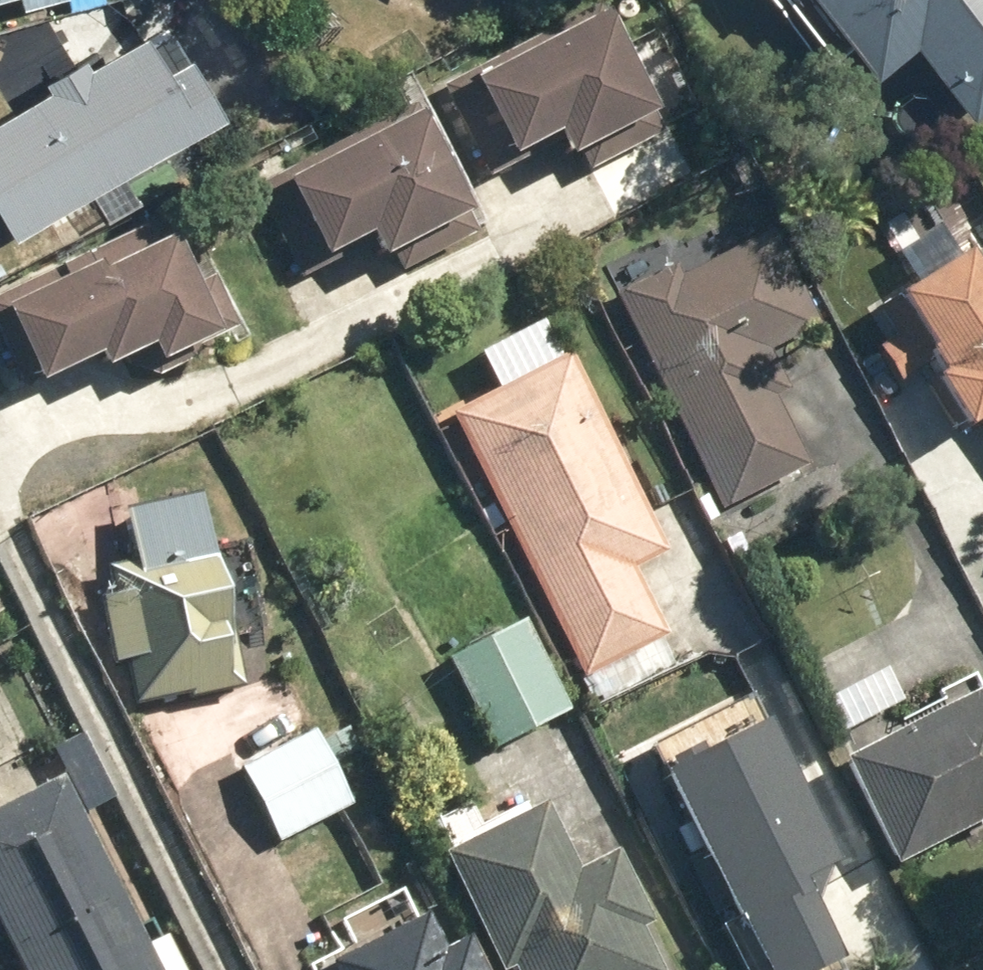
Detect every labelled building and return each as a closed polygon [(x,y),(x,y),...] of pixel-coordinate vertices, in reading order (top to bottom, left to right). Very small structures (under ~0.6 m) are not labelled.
[(885,67),(923,37),(981,112),(982,110),(982,0),(833,0),(885,67)] [(619,7),(485,75),(524,151),(568,129),(580,152),(585,150),(595,170),(670,131),(660,111),(670,106),(619,7)] [(22,237),(234,108),(197,47),(179,58),(158,23),(0,118),(0,201),(22,237)] [(486,211),(425,105),(300,176),(343,251),(377,232),(395,263),(486,211)] [(164,219),(0,288),(0,325),(25,384),(105,350),(114,371),(165,349),(171,365),(244,334),(200,230),(177,239),(164,219)] [(652,325),(694,329),(720,341),(715,354),(791,387),(818,323),(726,284),(731,227),(662,220),(652,325)] [(968,256),(949,223),(905,249),(925,283),(898,299),(979,434),(982,432),(982,247),(968,256)] [(456,409),(587,678),(674,636),(640,566),(675,549),(578,350),(456,409)] [(141,572),(109,574),(115,666),(133,665),(135,698),(253,690),(241,501),(137,507),(141,572)] [(573,712),(530,621),(454,657),(497,748),(573,712)] [(876,797),(865,802),(892,854),(903,848),(909,861),(982,823),(982,676),(980,670),(938,692),(948,710),(856,757),(876,797)] [(245,765),(283,841),(359,804),(321,728),(245,765)] [(31,969),(173,969),(74,773),(0,809),(0,908),(31,969)] [(523,969),(671,969),(649,925),(662,919),(625,844),(587,863),(555,799),(452,850),(511,969),(521,965),(523,969)] [(478,933),(454,944),(437,910),(337,958),(343,969),(497,969),(478,933)]
